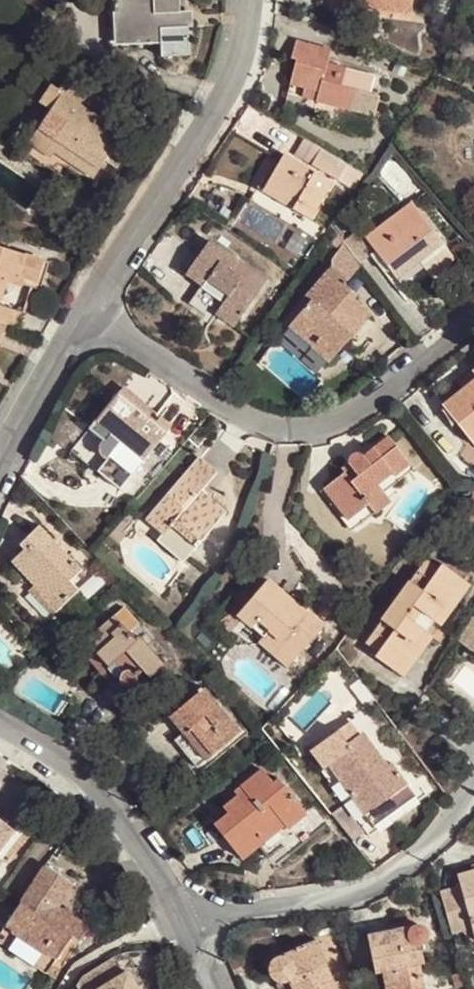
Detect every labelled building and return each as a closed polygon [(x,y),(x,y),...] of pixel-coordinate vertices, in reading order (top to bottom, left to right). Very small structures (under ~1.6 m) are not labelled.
[(115,15),(116,46),(156,44),(157,57),(186,55),(185,27),(178,27),(177,11),(176,0),(114,0),(115,15)] [(413,0),(363,0),(362,7),(411,13),(413,0)] [(189,11),(177,11),(178,27),(185,27),(189,26),(189,11)] [(104,46),(116,46),(115,15),(102,16),(104,46)] [(380,95),(341,86),(346,68),(327,63),(331,50),(296,41),(291,59),(296,60),(290,84),(304,88),(318,91),(316,101),(375,116),(380,95)] [(37,102),(47,109),(58,93),(47,86),(37,102)] [(316,101),(318,91),(304,88),(302,97),(316,101)] [(47,109),(30,135),(52,150),(91,176),(100,162),(111,170),(126,147),(115,139),(118,134),(58,93),(47,109)] [(52,150),(30,135),(24,144),(46,159),(52,150)] [(337,180),(347,164),(321,148),(311,164),(337,180)] [(310,219),(331,181),(283,153),(266,183),(296,200),(292,208),(310,219)] [(292,208),(296,200),(266,183),(261,190),(292,208)] [(393,273),(439,237),(411,201),(365,237),(358,228),(343,240),(357,258),(372,245),(393,273)] [(233,326),(266,280),(209,240),(186,273),(202,284),(189,302),(212,319),(216,314),(233,326)] [(0,248),(0,287),(2,281),(4,272),(9,274),(12,283),(36,291),(45,263),(0,248)] [(353,297),(356,294),(343,282),(346,278),(331,265),(305,295),(310,300),(298,314),(320,334),(310,346),(329,362),(352,334),(348,331),(353,324),(358,328),(370,312),(353,297)] [(9,274),(4,272),(2,281),(12,283),(9,274)] [(3,327),(14,331),(19,314),(0,308),(0,326),(3,327)] [(310,346),(320,334),(298,314),(288,326),(310,346)] [(352,334),(358,328),(353,324),(348,331),(352,334)] [(473,380),(473,372),(473,371),(457,384),(462,390),(473,380)] [(462,390),(443,405),(473,443),(473,380),(462,390)] [(119,490),(167,431),(144,413),(148,408),(122,388),(89,428),(103,441),(101,443),(100,445),(99,447),(99,450),(99,453),(101,455),(103,457),(107,459),(98,471),(119,490)] [(101,443),(103,441),(89,428),(71,450),(98,471),(107,459),(103,457),(101,455),(99,453),(99,450),(99,447),(100,445),(101,443)] [(394,475),(410,462),(389,437),(324,488),(350,521),(369,506),(375,514),(392,501),(379,483),(392,472),(394,475)] [(196,545),(225,512),(200,491),(216,472),(199,457),(146,519),(164,534),(171,525),(196,545)] [(355,528),(375,514),(369,506),(350,521),(355,528)] [(188,554),(196,545),(171,525),(164,534),(188,554)] [(70,580),(81,569),(39,526),(19,545),(24,549),(11,562),(34,585),(32,587),(56,611),(78,589),(70,580)] [(434,620),(464,579),(442,563),(437,569),(425,560),(369,638),(381,647),(378,651),(374,657),(397,672),(426,631),(406,615),(413,606),(434,620)] [(307,610),(305,612),(267,579),(237,614),(263,636),(259,641),(289,666),(324,625),(307,610)] [(434,620),(440,625),(470,583),(464,579),(434,620)] [(111,712),(165,664),(139,635),(135,639),(113,615),(85,640),(118,677),(110,684),(96,696),(111,712)] [(473,616),(458,640),(468,649),(463,655),(469,660),(473,653),(473,617),(473,616)] [(397,672),(403,676),(433,635),(426,631),(397,672)] [(378,651),(381,647),(369,638),(366,642),(378,651)] [(110,684),(118,677),(85,640),(77,647),(110,684)] [(197,768),(240,732),(203,688),(169,716),(183,733),(174,740),(197,768)] [(392,762),(387,765),(362,732),(358,735),(349,721),(310,750),(323,769),(329,765),(365,815),(408,784),(392,762)] [(365,815),(329,765),(323,769),(321,771),(344,802),(362,826),(369,836),(395,817),(392,813),(374,826),(365,815)] [(286,828),(306,813),(278,779),(273,784),(262,770),(235,792),(238,796),(224,807),(229,813),(215,824),(243,860),(258,847),(268,859),(294,838),(286,828)] [(392,813),(416,796),(408,784),(365,815),(374,826),(392,813)] [(329,812),(348,836),(362,826),(344,802),(329,812)] [(8,832),(0,826),(0,843),(8,832)] [(69,884),(40,866),(2,925),(9,930),(10,933),(38,952),(43,951),(53,958),(68,937),(75,942),(84,928),(54,907),(69,884)] [(457,875),(460,886),(440,892),(452,932),(463,929),(472,927),(473,933),(473,870),(457,875)] [(2,925),(0,929),(0,945),(43,973),(53,958),(43,951),(38,952),(10,933),(9,930),(2,925)] [(428,935),(427,930),(424,927),(418,925),(366,935),(374,973),(381,971),(393,969),(397,988),(424,988),(418,963),(424,962),(420,944),(423,943),(426,941),(428,935)] [(473,941),(473,933),(472,927),(463,929),(467,942),(473,941)] [(323,963),(326,962),(317,940),(289,952),(276,958),(272,962),(270,968),(271,973),(272,976),(276,979),(280,980),(288,979),(293,988),(335,988),(323,963)] [(72,986),(73,988),(133,988),(122,973),(118,976),(108,958),(79,976),(72,986)] [(393,969),(381,971),(385,988),(397,988),(393,969)]
